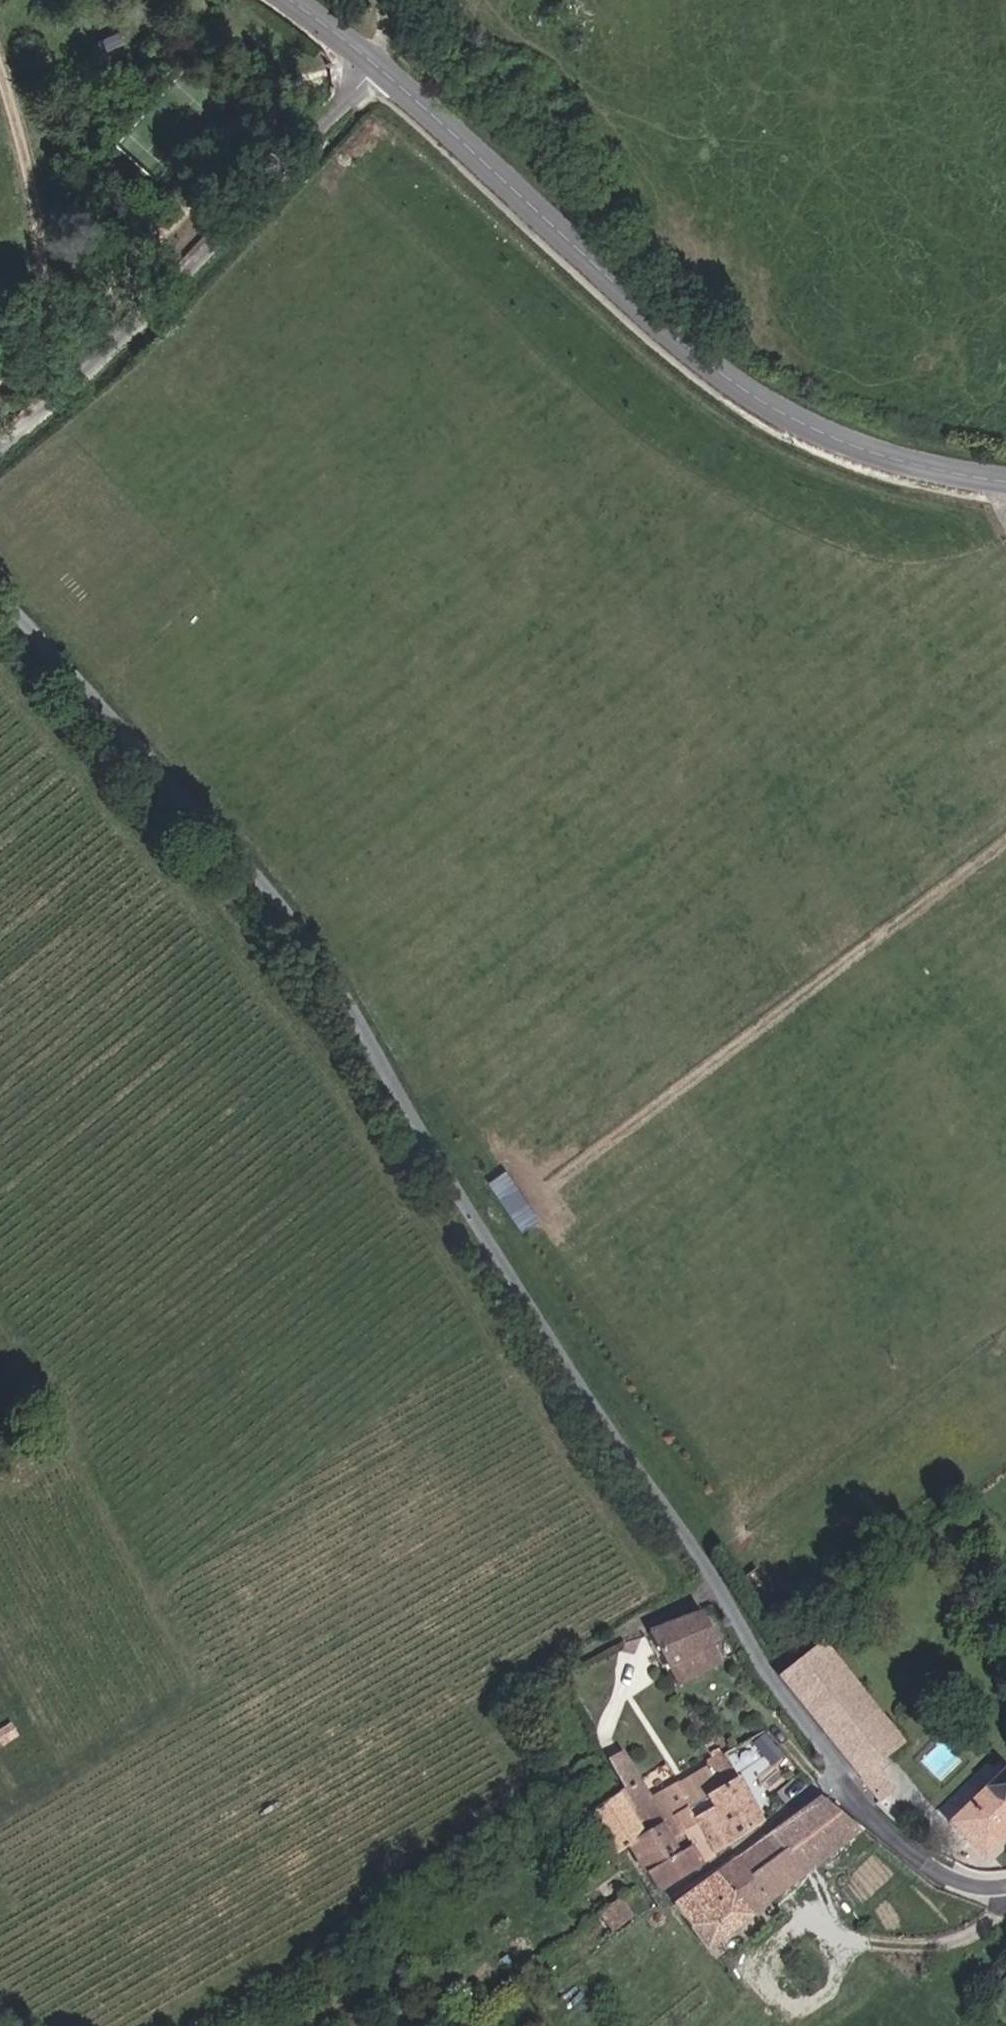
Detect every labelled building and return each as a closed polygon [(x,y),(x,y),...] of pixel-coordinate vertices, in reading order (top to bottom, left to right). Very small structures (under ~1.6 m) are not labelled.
[(137,148),(221,119),(204,70),(145,90),(153,112),(128,120),(137,148)] [(713,1645),(702,1622),(703,1621),(700,1615),(649,1634),(648,1634),(676,1686),(691,1679),(718,1665),(710,1647),(713,1645)] [(817,1644),(777,1678),(829,1743),(883,1807),(885,1809),(894,1816),(907,1805),(876,1766),(889,1756),(900,1746),(817,1644)] [(694,1824),(712,1856),(712,1855),(758,1825),(719,1754),(709,1758),(711,1762),(709,1764),(711,1768),(715,1775),(720,1784),(720,1787),(719,1789),(706,1795),(715,1812),(694,1824)] [(615,1777),(629,1770),(622,1758),(608,1765),(612,1772),(615,1777)] [(623,1791),(615,1777),(612,1772),(602,1777),(591,1761),(574,1772),(569,1768),(559,1773),(583,1809),(615,1855),(627,1849),(643,1839),(615,1796),(623,1791)] [(629,1770),(615,1777),(623,1791),(615,1796),(643,1839),(658,1830),(660,1832),(673,1824),(698,1865),(712,1856),(694,1824),(715,1812),(706,1795),(719,1789),(720,1787),(720,1784),(715,1775),(711,1768),(649,1802),(629,1770)] [(948,1823),(983,1860),(1005,1838),(1005,1775),(1002,1771),(948,1823)] [(702,1881),(672,1905),(705,1950),(858,1830),(817,1798),(765,1836),(702,1881)] [(655,1892),(698,1865),(673,1824),(660,1832),(674,1856),(644,1875),(655,1892)] [(627,1849),(644,1875),(674,1856),(660,1832),(658,1830),(643,1839),(627,1849)]
